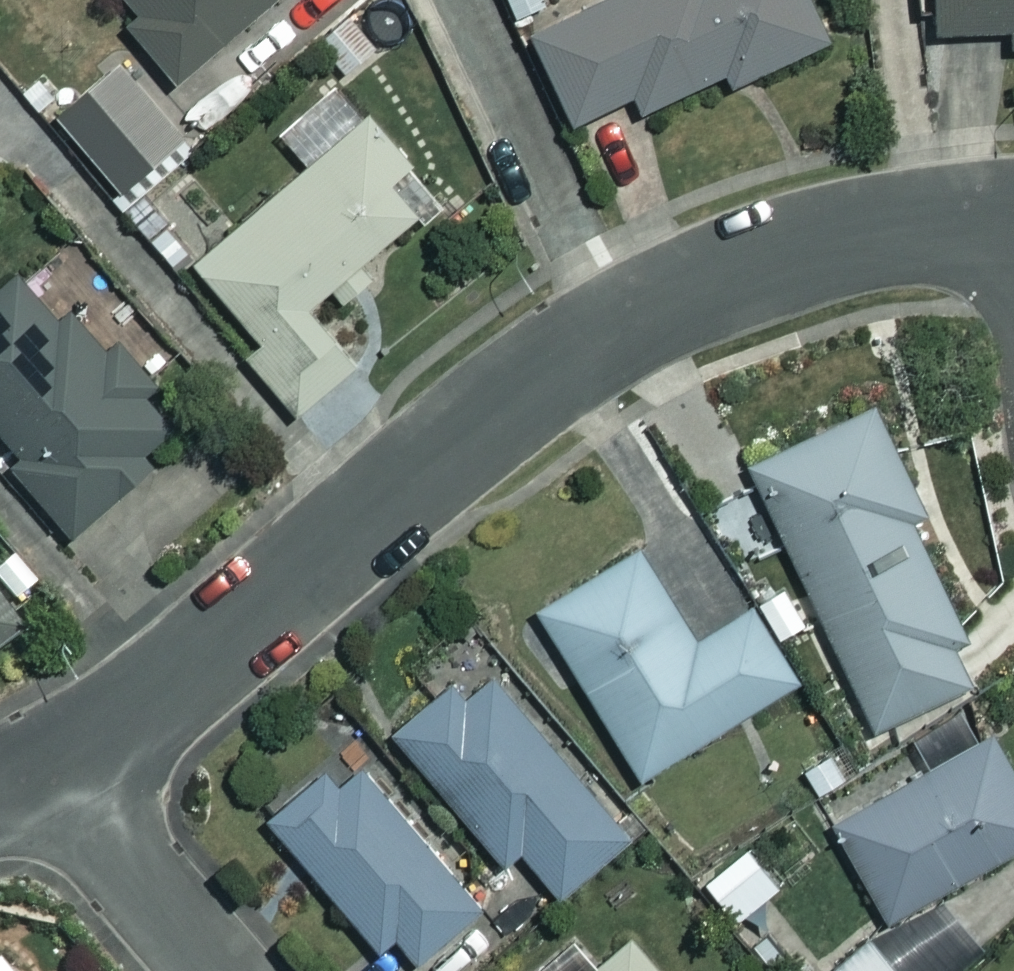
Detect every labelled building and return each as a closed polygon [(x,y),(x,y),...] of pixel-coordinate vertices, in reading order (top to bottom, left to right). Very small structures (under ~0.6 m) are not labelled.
[(116,27),(162,86),(271,0),(94,0),(105,14),(120,2),(130,16),(116,27)] [(513,16),(544,0),(505,0),(513,16)] [(527,33),(568,123),(631,94),(637,110),(721,72),(726,85),(822,43),(803,0),(601,0),(527,33)] [(929,28),(1003,29),(1003,43),(1013,43),(1013,0),(929,0),(929,28)] [(176,138),(149,101),(85,148),(111,185),(176,138)] [(387,180),(405,166),(365,118),(190,261),(256,340),(243,351),(293,412),(366,352),(330,307),(364,279),(351,264),(414,212),(387,180)] [(157,379),(121,336),(108,346),(74,305),(56,321),(15,272),(0,285),(0,425),(21,450),(11,458),(71,529),(148,463),(136,449),(171,420),(145,389),(157,379)] [(923,511),(874,403),(747,462),(868,727),(979,677),(907,519),(923,511)] [(694,638),(639,547),(534,610),(635,776),(797,677),(752,603),(694,638)] [(17,626),(0,602),(0,639),(17,626)] [(630,830),(462,630),(418,667),(439,692),(389,733),(499,864),(518,849),(555,893),(630,830)] [(990,729),(826,819),(884,924),(1013,853),(1013,774),(990,729)] [(484,902),(355,746),(271,815),(378,944),(395,930),(417,957),(484,902)] [(631,925),(577,970),(671,970),(631,925)] [(873,926),(818,970),(909,970),(873,926)] [(0,956),(0,970),(12,970),(0,956)]
